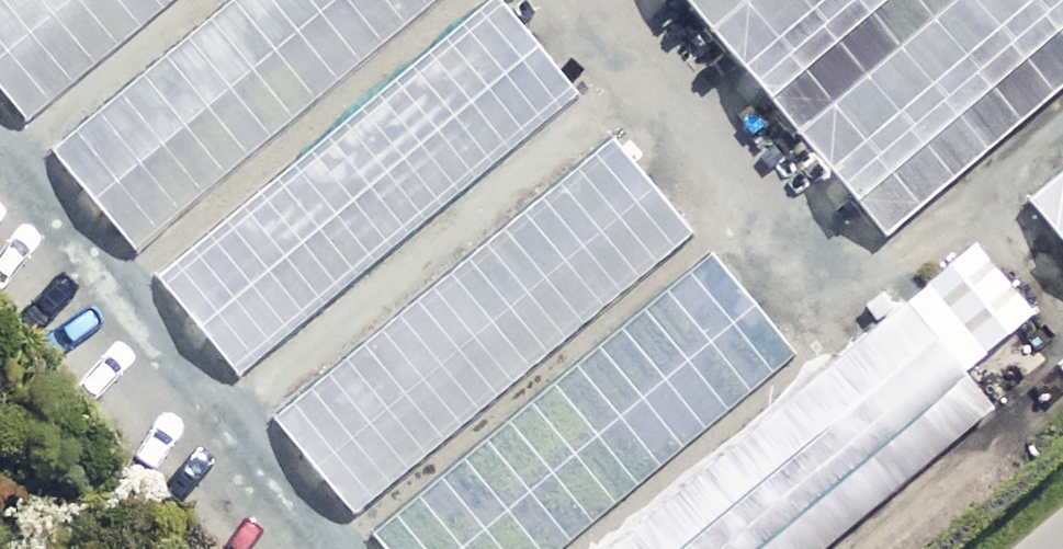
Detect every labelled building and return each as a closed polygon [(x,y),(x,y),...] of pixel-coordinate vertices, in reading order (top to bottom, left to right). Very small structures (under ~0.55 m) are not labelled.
[(21,124),(170,0),(0,0),(0,98),(21,124)] [(134,250),(435,0),(230,0),(50,149),(134,250)] [(239,377),(582,93),(504,0),(489,0),(155,277),(239,377)] [(1062,85),(1062,0),(684,0),(885,235),(1062,85)] [(267,423),(351,523),(694,239),(610,139),(267,423)] [(1062,242),(1062,167),(1026,197),(1062,242)] [(998,406),(967,369),(1035,312),(977,243),(609,548),(825,548),(998,406)] [(382,548),(557,548),(797,350),(712,250),(369,534),(382,548)]
